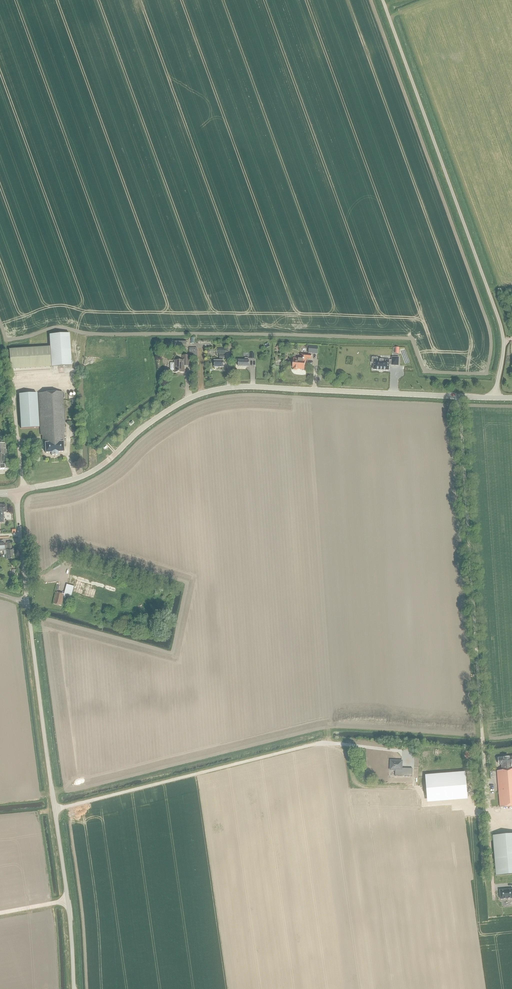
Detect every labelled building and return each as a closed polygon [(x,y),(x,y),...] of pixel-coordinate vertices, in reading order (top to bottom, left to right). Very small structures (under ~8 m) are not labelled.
[(52,367),(72,366),(70,334),(50,335),(52,367)] [(10,370),(51,367),(49,346),(9,349),(10,370)] [(318,347),(309,346),(308,353),(317,354),(318,347)] [(311,359),(311,354),(300,354),(300,359),(293,358),(292,368),(294,368),(294,369),(295,370),(296,371),(297,370),(297,369),(304,370),(304,363),(305,364),(306,359),(311,359)] [(190,366),(190,355),(183,355),(183,360),(175,360),(175,363),(171,363),(171,371),(175,371),(175,373),(185,373),(185,366),(190,366)] [(222,358),(225,358),(225,355),(219,355),(219,362),(213,362),(213,367),(223,367),(223,361),(222,361),(222,358)] [(372,358),(372,363),(374,363),(373,369),(388,370),(389,364),(392,365),(398,365),(399,357),(392,357),(392,361),(377,360),(377,358),(372,358)] [(249,367),(249,361),(248,361),(248,359),(245,358),(244,361),(238,361),(238,367),(249,367)] [(64,442),(64,434),(65,434),(63,392),(38,394),(40,435),(41,435),(42,443),(44,443),(45,453),(51,453),(51,456),(58,456),(58,453),(63,452),(63,442),(64,442)] [(21,429),(39,427),(37,393),(18,394),(21,429)] [(12,554),(14,554),(13,549),(12,549),(11,542),(7,542),(7,545),(8,549),(6,549),(6,555),(5,555),(6,559),(13,559),(12,554)] [(64,594),(64,596),(66,597),(71,598),(74,586),(67,584),(64,594)] [(64,594),(57,593),(54,604),(61,606),(63,598),(64,596),(64,594)] [(511,806),(511,769),(511,767),(511,758),(508,758),(507,756),(505,756),(504,758),(498,759),(499,765),(502,764),(502,770),(498,771),(500,807),(511,806)] [(390,761),(390,770),(395,770),(402,770),(402,768),(402,761),(390,761)] [(402,770),(395,770),(395,776),(412,777),(412,768),(402,768),(402,770)] [(425,776),(427,796),(467,793),(465,773),(425,776)] [(496,875),(511,874),(511,834),(493,836),(496,875)] [(511,899),(511,889),(500,890),(500,900),(511,899)]
